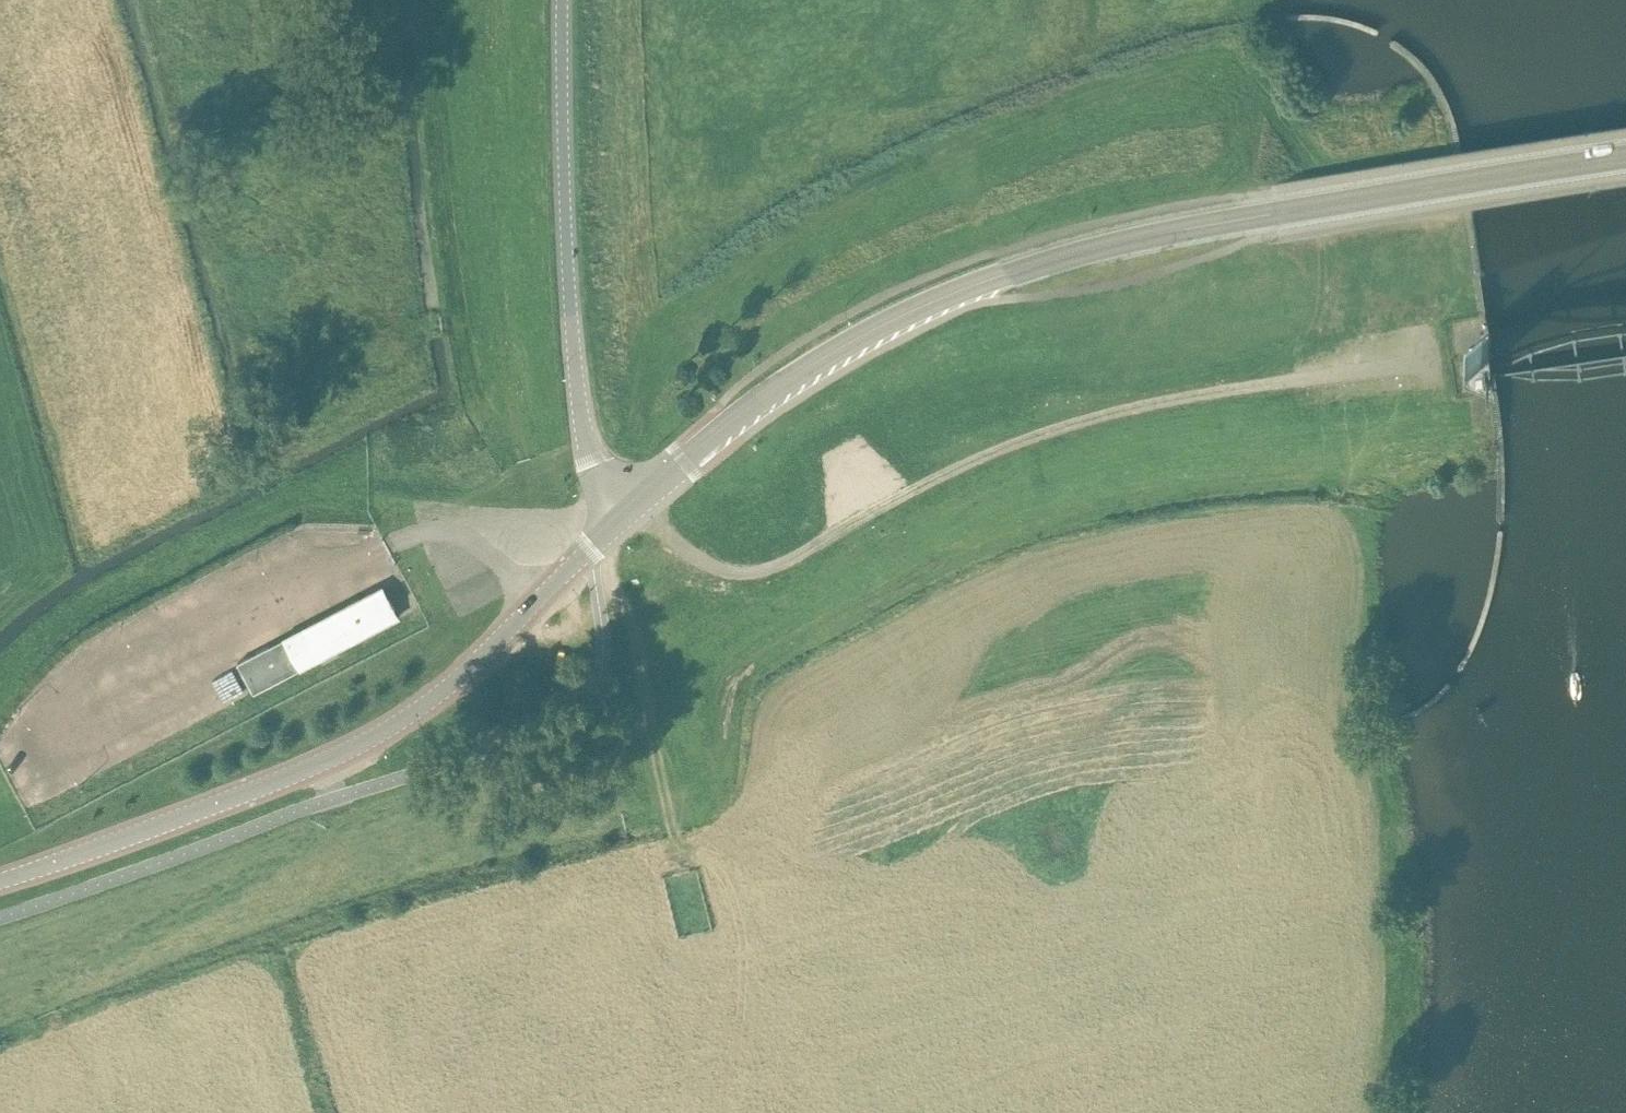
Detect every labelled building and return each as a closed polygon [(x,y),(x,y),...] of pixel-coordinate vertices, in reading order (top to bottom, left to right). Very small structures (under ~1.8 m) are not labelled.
[(254,691),(300,667),(301,668),(399,616),(383,585),(363,596),(284,637),(239,661),(254,691)]
